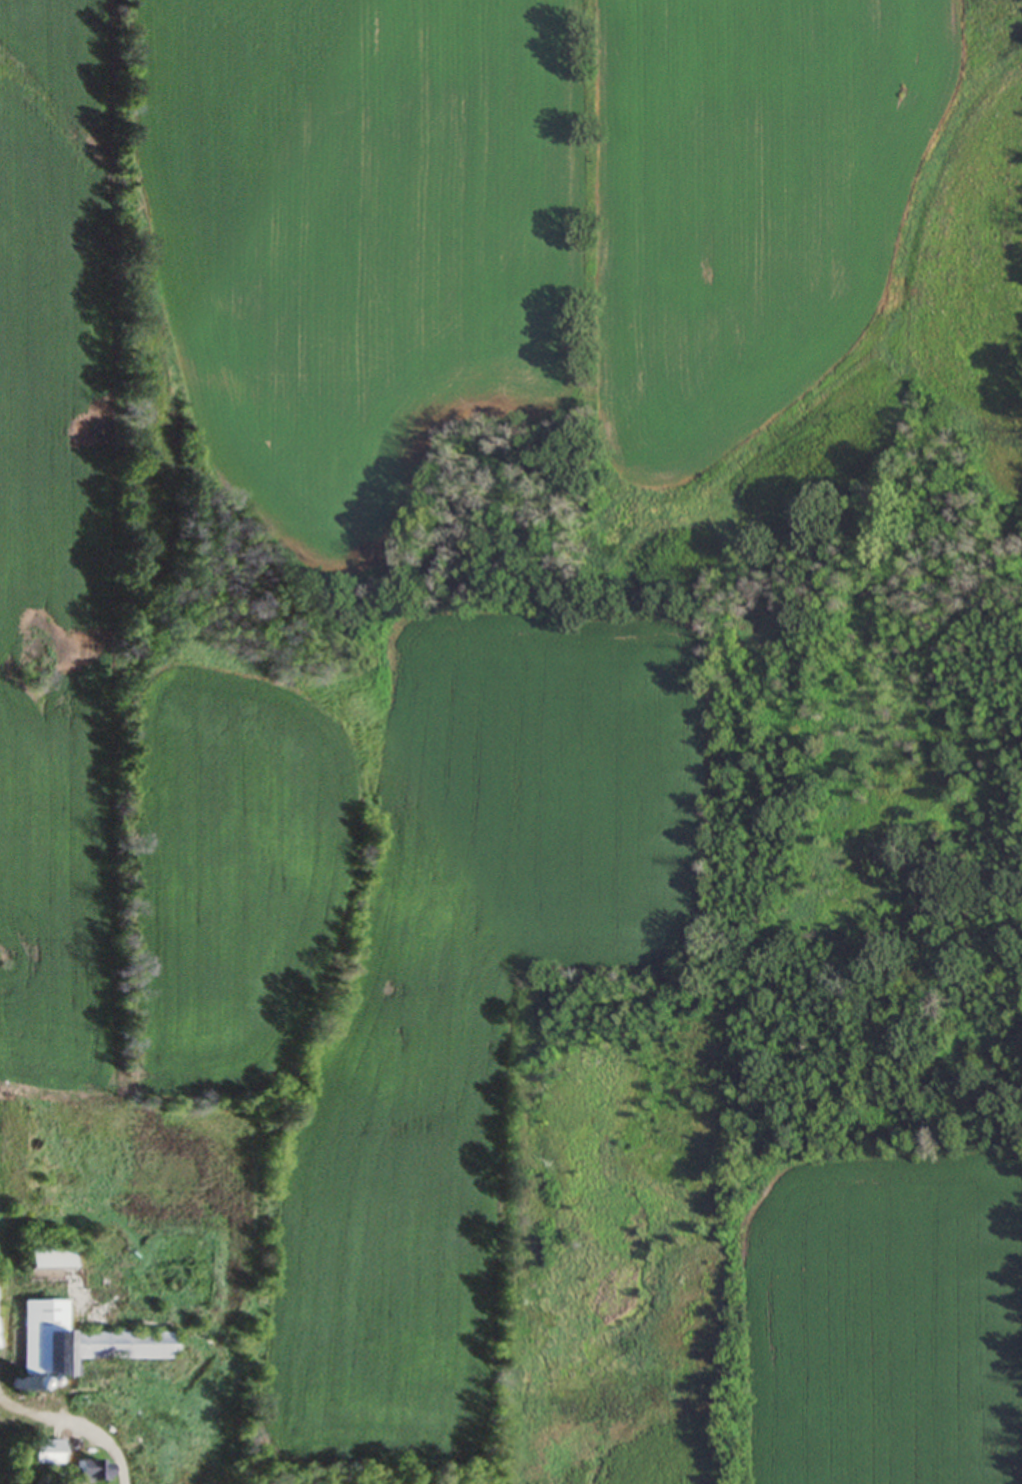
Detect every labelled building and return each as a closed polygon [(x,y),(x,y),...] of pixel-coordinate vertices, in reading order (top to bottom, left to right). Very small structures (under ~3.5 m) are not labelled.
[(29,1250),(29,1271),(72,1271),(72,1250),(29,1250)] [(23,1302),(23,1377),(79,1377),(79,1360),(172,1361),(172,1333),(67,1333),(67,1302),(23,1302)] [(63,1442),(34,1442),(34,1465),(63,1465),(63,1442)] [(110,1461),(78,1461),(78,1483),(110,1483),(110,1461)]
